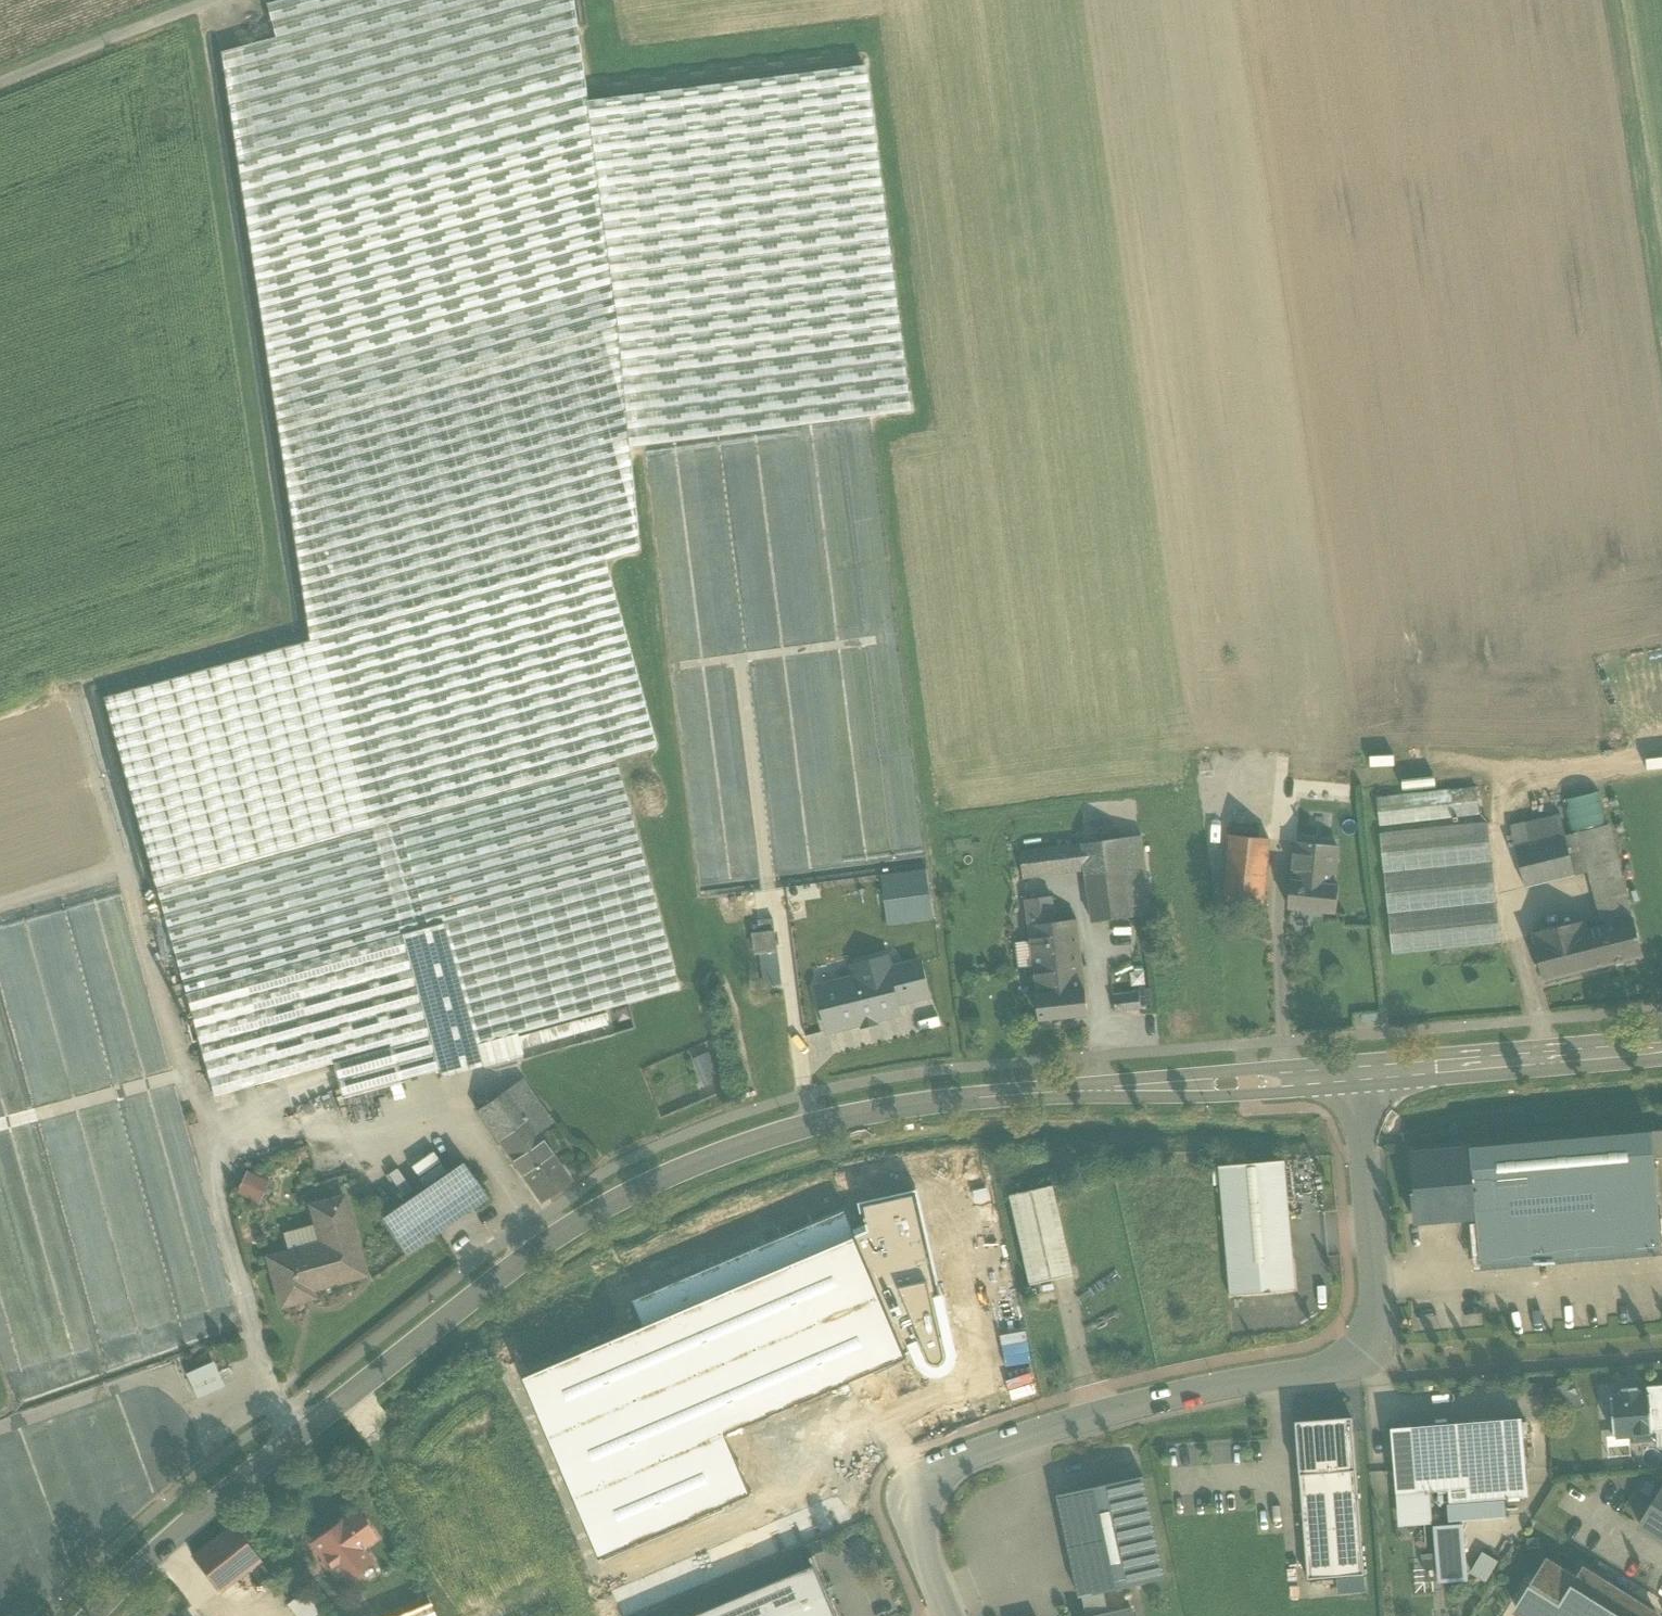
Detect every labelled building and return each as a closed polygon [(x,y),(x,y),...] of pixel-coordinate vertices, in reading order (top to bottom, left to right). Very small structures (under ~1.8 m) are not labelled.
[(265,4),(275,38),(221,53),(309,641),(103,698),(185,994),(401,935),(442,923),(644,868),(614,759),(655,748),(603,561),(638,551),(628,447),(616,325),(584,93),(571,0),(281,0),(265,4)] [(873,51),(584,93),(616,325),(628,447),(913,416),(873,51)] [(1476,788),(1376,800),(1379,829),(1480,818),(1476,788)] [(1508,823),(1515,849),(1566,836),(1559,810),(1508,823)] [(1487,823),(1378,835),(1393,960),(1501,942),(1487,823)] [(1609,825),(1566,836),(1569,850),(1582,846),(1589,874),(1601,871),(1600,869),(1619,864),(1609,825)] [(1271,839),(1231,835),(1224,903),(1264,907),(1271,839)] [(1052,836),(1018,841),(1020,853),(1051,849),(1054,848),(1052,836)] [(1143,836),(1124,839),(1134,918),(1151,916),(1143,836)] [(1515,849),(1525,890),(1576,877),(1569,850),(1566,836),(1515,849)] [(1124,839),(1082,845),(1086,870),(1093,924),(1134,918),(1124,839)] [(1337,846),(1297,842),(1293,881),(1333,885),(1337,846)] [(1054,848),(1051,849),(1055,874),(1086,870),(1082,845),(1054,848)] [(1582,846),(1569,850),(1576,877),(1589,874),(1582,846)] [(1051,849),(1020,853),(1023,879),(1055,874),(1051,849)] [(1619,864),(1600,869),(1601,871),(1615,925),(1633,921),(1619,864)] [(644,868),(442,923),(475,1045),(516,1034),(677,990),(644,868)] [(927,871),(881,877),(888,927),(934,921),(927,871)] [(1601,871),(1589,874),(1603,928),(1615,925),(1601,871)] [(1293,881),(1290,909),(1336,914),(1339,886),(1333,885),(1293,881)] [(1077,921),(1053,925),(1049,900),(1025,903),(1033,969),(1082,963),(1077,921)] [(1603,928),(1588,932),(1597,971),(1643,959),(1633,921),(1615,925),(1603,928)] [(1585,922),(1532,935),(1545,984),(1597,971),(1588,932),(1585,922)] [(475,1045),(442,923),(401,935),(422,1012),(429,1037),(428,1037),(437,1070),(438,1070),(440,1077),(481,1066),(475,1045)] [(781,983),(773,928),(749,932),(757,986),(781,983)] [(401,935),(185,994),(206,1071),(422,1012),(401,935)] [(857,978),(816,989),(827,1031),(898,1012),(896,1002),(927,994),(919,964),(889,972),(885,958),(854,967),(857,978)] [(1082,963),(1033,969),(1036,991),(1085,985),(1082,963)] [(1085,985),(1036,991),(1040,1023),(1089,1017),(1085,985)] [(1139,994),(1113,996),(1115,1013),(1141,1010),(1139,994)] [(422,1012),(206,1071),(213,1096),(428,1037),(429,1037),(422,1012)] [(516,1034),(475,1045),(481,1066),(522,1055),(516,1034)] [(117,1085),(165,1067),(156,1043),(117,1058),(113,1048),(98,1054),(100,1059),(90,1064),(87,1056),(67,1064),(74,1082),(71,1083),(77,1098),(58,1105),(61,1112),(78,1106),(84,1120),(96,1116),(92,1106),(108,1100),(107,1097),(120,1092),(117,1085)] [(693,1056),(704,1085),(719,1079),(708,1050),(693,1056)] [(507,1089),(476,1111),(508,1156),(538,1135),(507,1089)] [(1651,1133),(1654,1160),(1661,1159),(1661,1132),(1651,1133)] [(1470,1149),(1476,1218),(1481,1270),(1661,1254),(1661,1253),(1654,1160),(1651,1133),(1470,1149)] [(570,1181),(538,1135),(508,1156),(540,1202),(570,1181)] [(1476,1218),(1470,1149),(1412,1153),(1418,1214),(1431,1213),(1441,1221),(1476,1218)] [(422,1184),(444,1171),(432,1150),(409,1163),(422,1184)] [(1285,1161),(1218,1167),(1229,1296),(1296,1291),(1285,1161)] [(463,1163),(380,1220),(405,1255),(487,1198),(463,1163)] [(234,1191),(257,1202),(268,1179),(244,1169),(234,1191)] [(1053,1186),(1010,1195),(1030,1284),(1073,1275),(1053,1186)] [(863,1232),(855,1236),(907,1357),(919,1351),(926,1362),(930,1366),(935,1369),(940,1369),(945,1365),(950,1361),(951,1355),(948,1340),(953,1339),(918,1187),(855,1202),(863,1232)] [(342,1197),(310,1206),(314,1220),(321,1243),(291,1252),(288,1252),(291,1264),(270,1270),(281,1307),(304,1300),(302,1293),(364,1275),(342,1197)] [(642,1326),(855,1236),(844,1211),(631,1301),(642,1326)] [(284,1228),(291,1252),(321,1243),(314,1220),(284,1228)] [(642,1326),(522,1377),(600,1559),(751,1495),(725,1434),(907,1357),(855,1236),(642,1326)] [(210,1363),(186,1374),(196,1398),(221,1388),(210,1363)] [(1647,1387),(1647,1394),(1650,1394),(1653,1433),(1655,1433),(1661,1432),(1661,1386),(1647,1387)] [(1638,1387),(1621,1389),(1622,1396),(1611,1397),(1614,1436),(1631,1435),(1631,1443),(1656,1441),(1655,1433),(1653,1433),(1650,1394),(1647,1394),(1638,1395),(1638,1387)] [(1308,1580),(1364,1575),(1351,1419),(1295,1423),(1308,1580)] [(1521,1419),(1392,1429),(1397,1493),(1526,1483),(1521,1419)] [(1210,1440),(1211,1460),(1241,1459),(1240,1439),(1210,1440)] [(1143,1477),(1056,1495),(1079,1597),(1082,1596),(1103,1592),(1164,1580),(1143,1477)] [(1641,1526),(1661,1540),(1661,1493),(1641,1526)] [(354,1512),(312,1544),(336,1577),(341,1574),(345,1579),(370,1561),(360,1548),(374,1538),(354,1512)] [(1460,1522),(1432,1524),(1434,1552),(1414,1553),(1416,1585),(1464,1582),(1460,1522)] [(233,1524),(192,1556),(219,1591),(259,1561),(233,1524)] [(1545,1563),(1516,1609),(1527,1615),(1554,1615),(1570,1589),(1575,1582),(1545,1563)] [(773,1583),(787,1615),(837,1615),(815,1565),(773,1583)] [(1582,1570),(1575,1582),(1570,1589),(1613,1615),(1655,1615),(1582,1570)] [(695,1615),(787,1615),(773,1583),(695,1615)] [(1570,1589),(1554,1615),(1613,1615),(1570,1589)] [(286,1604),(295,1615),(314,1615),(320,1612),(304,1591),(286,1604)] [(1082,1596),(1086,1615),(1100,1615),(1107,1614),(1103,1592),(1082,1596)] [(401,1615),(434,1615),(429,1604),(401,1615)]
